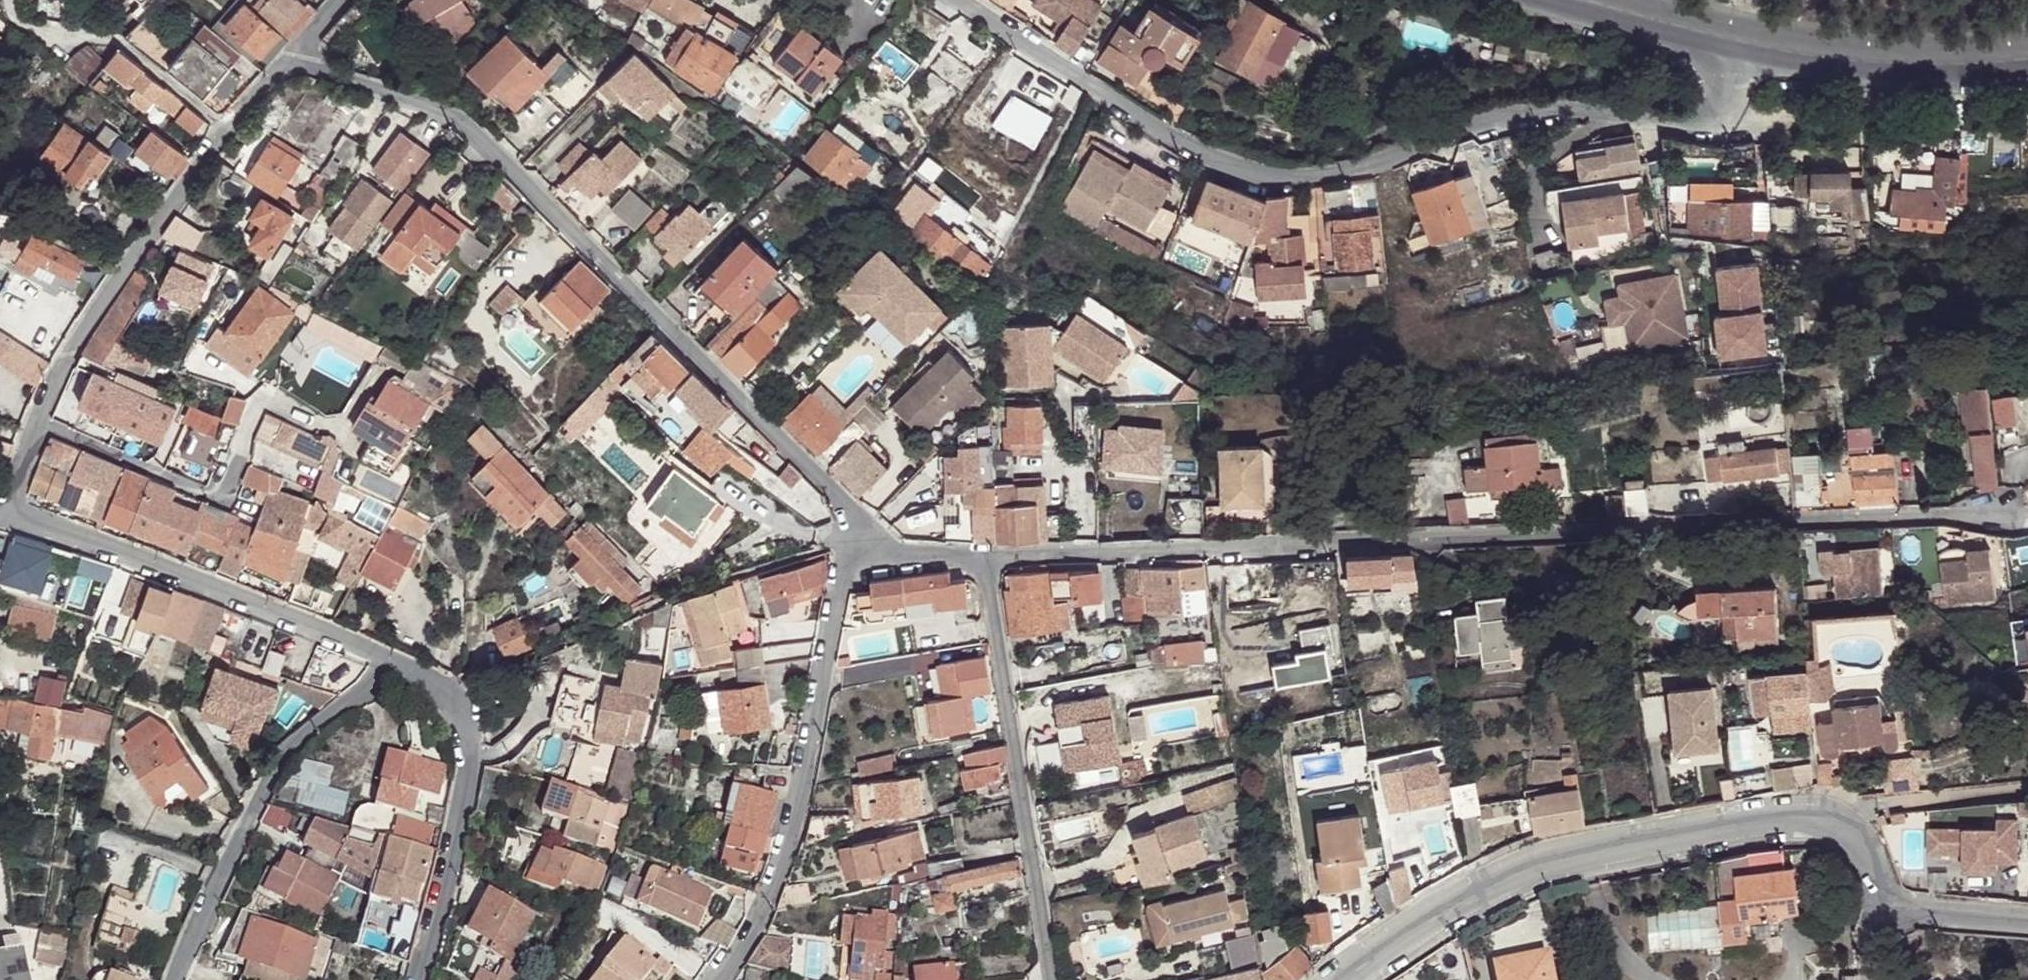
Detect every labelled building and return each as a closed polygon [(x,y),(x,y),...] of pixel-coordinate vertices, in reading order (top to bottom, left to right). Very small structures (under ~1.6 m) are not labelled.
[(144,4),(151,11),(158,4),(154,0),(148,0),(144,4)] [(259,9),(267,0),(258,0),(254,5),(259,9)] [(294,33),(287,26),(303,7),(296,0),(267,0),(259,9),(282,31),(280,33),(289,40),(294,33)] [(335,27),(346,37),(358,25),(382,5),(378,0),(360,0),(335,27)] [(424,24),(433,41),(437,39),(444,52),(463,40),(456,27),(472,17),(462,0),(415,0),(410,3),(412,4),(424,24)] [(648,0),(623,0),(642,11),(645,5),(648,0)] [(645,5),(661,14),(669,0),(648,0),(645,5)] [(1032,2),(1059,20),(1066,25),(1059,35),(1055,42),(1072,53),(1103,6),(1094,0),(1034,0),(1032,2)] [(280,33),(247,2),(225,25),(260,56),(280,33)] [(311,14),(315,10),(312,6),(307,2),(303,7),(287,26),(294,33),(311,14)] [(1245,8),(1233,32),(1218,62),(1255,81),(1266,58),(1283,21),(1248,2),(1245,8)] [(143,3),(132,15),(140,22),(151,11),(144,4),(143,3)] [(912,25),(934,41),(949,20),(927,3),(912,25)] [(1225,28),(1233,32),(1245,8),(1237,3),(1225,28)] [(414,30),(424,24),(412,4),(402,10),(414,30)] [(1167,54),(1168,54),(1183,25),(1150,7),(1134,34),(1157,47),(1148,62),(1152,64),(1159,64),(1164,60),(1167,54)] [(105,36),(126,38),(140,22),(132,15),(120,29),(115,25),(105,36)] [(735,56),(745,41),(711,19),(701,36),(735,56)] [(1059,20),(1052,31),(1059,35),(1066,25),(1059,20)] [(218,32),(205,21),(168,67),(203,97),(213,85),(218,90),(222,86),(228,90),(239,77),(228,67),(241,51),(218,32)] [(1283,21),(1266,58),(1283,65),(1301,30),(1283,21)] [(241,51),(253,62),(260,56),(225,25),(218,32),(241,51)] [(842,55),(802,25),(773,62),(813,94),(842,55)] [(1157,47),(1134,34),(1120,25),(1099,61),(1135,83),(1148,62),(1157,47)] [(1183,25),(1168,54),(1182,62),(1198,34),(1183,25)] [(639,49),(645,41),(631,32),(626,40),(637,48),(639,49)] [(260,56),(267,64),(289,40),(280,33),(260,56)] [(531,58),(529,56),(506,33),(468,70),(491,93),(495,89),(508,102),(509,101),(515,108),(547,75),(549,76),(567,94),(583,76),(547,43),(531,58)] [(713,90),(718,84),(735,56),(701,36),(695,33),(689,44),(677,64),(675,66),(713,90)] [(668,58),(677,64),(689,44),(680,38),(668,58)] [(639,49),(651,58),(657,50),(645,41),(639,49)] [(64,66),(84,86),(88,82),(104,65),(105,63),(87,47),(77,53),(76,54),(64,66)] [(105,63),(104,65),(129,85),(130,83),(136,89),(127,101),(142,113),(153,101),(193,134),(204,121),(118,49),(105,63)] [(687,105),(634,51),(608,78),(623,92),(635,105),(641,99),(653,112),(667,99),(680,112),(687,105)] [(776,79),(744,54),(720,86),(752,110),(776,79)] [(1266,58),(1255,81),(1272,89),(1276,78),(1283,65),(1266,58)] [(1045,100),(1059,77),(1039,64),(1025,87),(1045,100)] [(1239,84),(1211,70),(1206,80),(1234,94),(1239,84)] [(623,92),(608,78),(598,87),(613,102),(623,92)] [(1276,78),(1272,89),(1283,95),(1290,84),(1276,78)] [(648,118),(653,112),(641,99),(635,105),(648,118)] [(1217,113),(1212,122),(1222,127),(1226,118),(1217,113)] [(559,122),(552,115),(542,124),(550,131),(559,122)] [(874,147),(828,115),(821,125),(826,129),(859,153),(866,157),(874,147)] [(112,153),(65,119),(41,154),(80,182),(90,170),(96,175),(112,153)] [(104,125),(94,139),(107,148),(118,135),(104,125)] [(1498,138),(1506,162),(1525,155),(1521,138),(1533,136),(1532,128),(1516,131),(1517,132),(1498,138)] [(859,153),(826,129),(806,158),(839,182),(859,153)] [(184,156),(151,130),(137,150),(169,176),(184,156)] [(1635,130),(1606,133),(1606,140),(1607,147),(1578,151),(1580,174),(1643,166),(1636,135),(1635,130)] [(431,152),(403,131),(374,169),(401,190),(431,152)] [(333,169),(341,174),(359,145),(345,136),(326,165),(333,169)] [(602,177),(607,181),(612,187),(640,160),(619,139),(600,158),(611,168),(602,177)] [(1484,168),(1502,162),(1495,139),(1476,145),(1484,168)] [(1577,143),(1578,151),(1607,147),(1606,140),(1577,143)] [(1917,151),(1934,153),(1935,142),(1919,140),(1917,151)] [(1098,142),(1090,156),(1126,175),(1129,168),(1169,190),(1173,182),(1098,142)] [(268,143),(247,175),(278,194),(298,162),(268,143)] [(571,169),(584,156),(578,150),(565,162),(571,169)] [(573,181),(586,193),(602,177),(611,168),(600,158),(593,151),(568,175),(573,181)] [(872,163),(866,157),(859,153),(839,182),(851,192),(872,163)] [(1965,167),(1962,155),(1938,153),(1938,166),(1961,167),(1965,167)] [(169,176),(175,180),(190,160),(184,156),(169,176)] [(1126,175),(1090,156),(1059,213),(1094,232),(1107,209),(1147,231),(1169,190),(1129,168),(1126,175)] [(1938,166),(1938,174),(1938,188),(1938,191),(1937,203),(1951,204),(1960,204),(1961,167),(1938,166)] [(307,167),(300,179),(317,189),(300,216),(311,223),(320,210),(329,197),(327,195),(334,184),(327,179),(307,167)] [(806,179),(796,168),(775,189),(787,200),(806,179)] [(327,179),(334,184),(341,174),(333,169),(330,172),(327,179)] [(145,190),(152,180),(138,171),(131,180),(145,190)] [(1811,197),(1811,172),(1796,172),(1796,197),(1811,197)] [(1832,209),(1850,209),(1850,187),(1850,172),(1811,172),(1811,197),(1831,197),(1832,209)] [(1865,187),(1865,172),(1850,172),(1850,187),(1865,187)] [(1938,188),(1938,174),(1928,173),(1927,187),(1938,188)] [(566,188),(573,181),(568,175),(561,183),(566,188)] [(590,197),(607,181),(602,177),(586,193),(590,197)] [(357,248),(394,199),(366,179),(330,227),(357,248)] [(1469,230),(1459,201),(1451,179),(1413,193),(1431,244),(1469,230)] [(507,211),(518,199),(499,181),(488,193),(507,211)] [(1192,220),(1250,243),(1251,240),(1264,202),(1207,181),(1192,220)] [(1349,186),(1353,213),(1375,211),(1371,183),(1349,186)] [(1950,218),(1951,204),(1937,203),(1938,191),(1938,188),(1927,187),(1920,186),(1920,191),(1894,190),(1893,216),(1950,218)] [(1850,218),(1869,217),(1865,187),(1850,187),(1850,209),(1850,218)] [(652,210),(630,188),(611,207),(633,229),(652,210)] [(459,235),(428,211),(405,192),(382,224),(394,233),(379,253),(402,270),(412,258),(417,250),(437,265),(448,250),(459,235)] [(1564,201),(1570,249),(1601,244),(1600,234),(1630,230),(1625,193),(1564,201)] [(1474,195),(1459,201),(1469,230),(1484,225),(1474,195)] [(671,219),(654,236),(667,250),(661,256),(672,267),(678,261),(729,210),(715,197),(699,214),(689,204),(678,215),(676,214),(671,219)] [(1285,197),(1265,198),(1264,202),(1251,240),(1268,239),(1270,259),(1257,260),(1260,300),(1306,297),(1300,237),(1283,238),(1285,197)] [(263,198),(252,215),(255,217),(250,225),(258,231),(251,243),(268,254),(292,216),(263,198)] [(1704,229),(1752,229),(1751,201),(1703,198),(1704,229)] [(435,203),(428,211),(459,235),(463,229),(465,226),(435,203)] [(525,222),(531,212),(519,203),(513,212),(525,222)] [(644,226),(654,236),(671,219),(661,209),(644,226)] [(910,236),(945,265),(949,259),(962,242),(926,215),(910,236)] [(1377,217),(1366,218),(1367,232),(1378,231),(1377,217)] [(40,259),(74,278),(86,259),(34,231),(33,232),(4,218),(0,226),(0,238),(22,250),(40,259)] [(1326,235),(1336,235),(1367,232),(1366,218),(1324,221),(1326,235)] [(1518,247),(1512,227),(1496,230),(1501,251),(1518,247)] [(463,229),(459,235),(448,250),(474,269),(489,248),(463,229)] [(1367,232),(1336,235),(1338,262),(1369,260),(1367,232)] [(710,275),(740,303),(774,265),(743,237),(710,275)] [(962,242),(949,259),(967,273),(979,256),(962,242)] [(881,249),(838,292),(860,314),(867,306),(905,345),(941,310),(881,249)] [(32,274),(40,259),(22,250),(14,265),(32,274)] [(417,250),(412,258),(432,273),(437,265),(417,250)] [(1555,250),(1535,254),(1540,282),(1559,278),(1555,250)] [(216,267),(181,251),(163,289),(197,306),(216,267)] [(979,256),(967,273),(980,284),(993,267),(979,256)] [(277,275),(284,264),(275,259),(268,269),(277,275)] [(578,261),(564,274),(580,289),(595,304),(596,303),(608,289),(578,261)] [(1712,355),(1760,351),(1753,261),(1712,264),(1716,312),(1709,312),(1712,355)] [(1677,269),(1619,274),(1621,287),(1605,288),(1607,315),(1623,314),(1625,342),(1683,337),(1677,269)] [(154,282),(136,270),(81,353),(96,360),(102,362),(117,339),(154,282)] [(564,274),(553,286),(569,301),(580,289),(564,274)] [(1377,274),(1365,276),(1366,284),(1366,287),(1378,286),(1377,274)] [(733,311),(740,303),(710,275),(702,284),(733,311)] [(1321,276),(1322,289),(1349,288),(1349,285),(1348,276),(1321,276)] [(1366,284),(1365,276),(1348,276),(1349,285),(1366,284)] [(787,292),(774,278),(755,296),(768,310),(787,292)] [(665,290),(659,284),(654,290),(659,296),(665,290)] [(506,285),(490,304),(503,315),(519,296),(506,285)] [(541,297),(572,326),(584,315),(569,301),(553,286),(541,297)] [(267,293),(293,312),(306,322),(307,320),(322,328),(328,316),(315,309),(271,288),(267,293)] [(197,306),(163,289),(160,295),(194,311),(197,306)] [(569,301),(584,315),(595,304),(580,289),(569,301)] [(799,305),(787,292),(768,310),(756,322),(768,335),(799,305)] [(223,332),(259,358),(293,312),(267,293),(251,314),(242,307),(223,332)] [(768,310),(755,296),(707,343),(720,356),(756,322),(768,310)] [(595,304),(584,315),(590,321),(602,309),(596,303),(595,304)] [(1075,312),(1053,349),(1107,380),(1129,344),(1075,312)] [(1324,339),(1322,314),(1312,315),(1314,339),(1324,339)] [(775,341),(768,335),(756,322),(720,356),(740,376),(767,351),(775,341)] [(1046,351),(1045,324),(1001,326),(1005,387),(1048,384),(1046,351)] [(373,338),(346,325),(340,336),(367,350),(373,338)] [(1952,336),(1951,329),(1940,331),(1940,339),(1952,336)] [(0,331),(0,364),(30,383),(45,359),(0,331)] [(212,347),(247,373),(259,358),(223,332),(212,347)] [(658,339),(650,332),(624,358),(632,366),(658,339)] [(134,348),(117,339),(102,362),(122,371),(134,348)] [(688,368),(658,339),(632,366),(629,369),(645,384),(660,375),(671,386),(688,368)] [(386,345),(380,354),(410,368),(416,359),(386,345)] [(893,402),(921,431),(951,401),(955,404),(976,384),(969,376),(974,371),(949,346),(893,402)] [(96,360),(81,353),(80,352),(75,362),(93,370),(96,360)] [(392,375),(431,400),(450,412),(466,383),(417,359),(416,359),(410,368),(405,377),(395,371),(392,375)] [(160,402),(93,370),(78,402),(146,434),(157,411),(160,402)] [(703,383),(691,371),(674,388),(676,391),(677,389),(688,399),(703,383)] [(624,388),(609,373),(559,425),(574,438),(624,388)] [(355,424),(400,452),(431,400),(392,375),(377,399),(372,396),(355,424)] [(703,383),(688,399),(691,402),(707,386),(703,383)] [(820,384),(810,394),(838,422),(847,413),(845,411),(846,410),(820,384)] [(735,407),(731,402),(727,406),(707,386),(691,402),(711,422),(715,426),(732,411),(735,407)] [(871,386),(856,401),(864,409),(879,394),(871,386)] [(1989,401),(1987,386),(1963,389),(1968,436),(1973,435),(1974,434),(1992,432),(1989,401)] [(224,417),(238,424),(251,393),(238,388),(236,395),(232,394),(224,417)] [(810,394),(784,420),(817,454),(851,421),(851,422),(853,421),(856,417),(864,409),(856,401),(846,410),(845,411),(847,413),(838,422),(810,394)] [(2014,394),(1991,395),(1993,427),(2016,425),(2014,394)] [(1009,405),(1011,442),(1030,441),(1042,441),(1041,404),(1009,405)] [(157,411),(146,434),(160,441),(171,417),(157,411)] [(732,411),(715,426),(731,439),(746,423),(732,411)] [(989,427),(989,411),(978,420),(978,428),(989,427)] [(345,446),(328,439),(268,412),(256,436),(324,468),(315,493),(334,502),(339,491),(363,501),(374,494),(331,475),(345,446)] [(225,456),(227,452),(238,424),(224,417),(218,415),(210,433),(225,440),(219,453),(225,456)] [(186,422),(173,451),(213,468),(219,453),(225,440),(210,433),(186,422)] [(851,422),(821,453),(830,463),(855,439),(862,432),(851,422)] [(470,436),(488,458),(534,506),(552,524),(566,511),(482,424),(470,436)] [(1852,429),(1854,455),(1875,452),(1873,426),(1852,429)] [(1161,454),(1139,452),(1121,450),(1123,431),(1107,429),(1104,466),(1160,472),(1161,454)] [(1535,439),(1534,432),(1484,437),(1485,445),(1535,439)] [(1974,434),(1973,435),(1981,485),(1980,490),(1998,488),(1992,432),(1974,434)] [(29,488),(131,528),(150,479),(51,436),(43,451),(40,457),(42,457),(74,470),(71,476),(39,464),(29,488)] [(990,482),(992,482),(990,438),(969,439),(970,453),(980,452),(981,468),(986,468),(986,472),(981,473),(982,483),(990,482)] [(829,465),(859,495),(885,469),(855,439),(830,463),(829,465)] [(1537,461),(1535,439),(1485,445),(1487,465),(1490,490),(1513,487),(1523,487),(1539,484),(1538,470),(1537,461)] [(1030,441),(1011,442),(1012,454),(1031,453),(1030,441)] [(991,443),(993,467),(1012,466),(1012,454),(1011,442),(991,443)] [(1721,444),(1723,456),(1748,452),(1746,442),(1721,444)] [(1140,444),(1139,452),(1161,454),(1162,448),(1140,444)] [(1780,471),(1791,470),(1788,446),(1777,447),(1780,471)] [(1780,472),(1780,471),(1777,447),(1748,452),(1723,456),(1725,480),(1780,472)] [(1265,507),(1262,449),(1220,450),(1222,509),(1265,507)] [(1859,504),(1898,503),(1896,486),(1893,451),(1875,452),(1854,455),(1859,504)] [(944,454),(946,475),(963,474),(981,473),(981,468),(980,452),(970,453),(944,454)] [(1820,454),(1796,456),(1797,471),(1821,470),(1820,454)] [(1723,456),(1712,457),(1715,481),(1725,480),(1723,456)] [(534,506),(488,458),(468,477),(481,491),(485,489),(516,523),(534,506)] [(791,463),(779,476),(790,487),(802,473),(791,463)] [(253,464),(245,481),(269,488),(269,472),(253,464)] [(1465,468),(1467,492),(1490,490),(1487,465),(1465,468)] [(718,499),(674,466),(646,504),(662,515),(665,511),(693,532),(718,499)] [(993,467),(994,504),(1014,503),(1014,494),(1012,466),(993,467)] [(1552,468),(1538,470),(1539,484),(1540,492),(1559,490),(1556,468),(1552,468)] [(1797,471),(1800,506),(1821,505),(1825,505),(1823,499),(1821,470),(1797,471)] [(269,472),(269,488),(277,492),(281,477),(269,472)] [(811,507),(824,495),(802,473),(790,487),(811,507)] [(982,486),(982,483),(981,473),(963,474),(964,487),(982,486)] [(963,474),(946,475),(947,495),(960,494),(960,527),(943,526),(942,540),(973,541),(973,535),(994,535),(994,533),(992,533),(990,482),(982,483),(982,486),(964,487),(963,474)] [(131,528),(188,550),(193,538),(203,513),(188,506),(176,501),(172,499),(173,496),(175,490),(150,479),(131,528)] [(790,487),(781,479),(770,493),(807,522),(828,508),(824,495),(811,507),(790,487)] [(1980,490),(1981,485),(1950,487),(1950,496),(1951,506),(1972,496),(1981,496),(1980,490)] [(1513,487),(1490,490),(1490,498),(1513,497),(1513,487)] [(1513,487),(1513,497),(1524,496),(1523,487),(1513,487)] [(242,559),(243,560),(245,561),(284,578),(285,579),(288,574),(293,559),(305,522),(303,521),(310,504),(277,492),(269,488),(262,506),(255,527),(242,559)] [(1627,514),(1647,514),(1646,488),(1625,489),(1627,514)] [(2000,492),(1998,488),(1980,490),(1981,496),(2000,492)] [(485,489),(481,491),(480,493),(512,527),(516,523),(485,489)] [(1045,521),(1044,493),(1036,494),(1036,502),(1038,540),(1046,540),(1045,521)] [(1036,502),(1036,494),(1014,494),(1014,503),(1036,502)] [(1730,515),(1743,514),(1743,496),(1730,497),(1730,515)] [(1929,506),(1951,506),(1950,496),(1928,496),(1929,506)] [(1444,502),(1448,528),(1467,527),(1463,499),(1444,502)] [(380,536),(361,570),(395,587),(409,564),(414,554),(420,557),(422,542),(434,521),(399,501),(380,536)] [(207,502),(203,513),(217,518),(219,513),(231,517),(232,513),(207,502)] [(997,542),(1038,540),(1036,502),(1014,503),(994,504),(997,542)] [(330,514),(310,504),(303,521),(305,522),(293,559),(305,563),(309,552),(310,552),(317,538),(330,514)] [(188,550),(187,551),(238,573),(243,560),(242,559),(222,550),(234,519),(231,517),(219,513),(217,518),(203,513),(193,538),(188,550)] [(326,542),(317,558),(341,570),(336,580),(350,588),(361,570),(380,536),(347,520),(345,522),(330,514),(317,538),(326,542)] [(222,550),(242,559),(255,527),(237,520),(234,519),(222,550)] [(641,588),(620,567),(610,557),(605,552),(599,545),(579,525),(566,537),(583,555),(610,584),(627,602),(641,588)] [(14,536),(6,563),(0,561),(0,580),(1,580),(39,593),(52,547),(14,536)] [(610,557),(616,551),(617,551),(605,538),(599,545),(605,552),(610,557)] [(1993,600),(1987,550),(1937,555),(1943,605),(1993,600)] [(610,557),(620,567),(626,562),(616,551),(610,557)] [(1881,551),(1833,555),(1835,578),(1836,600),(1884,596),(1881,551)] [(414,554),(409,564),(416,567),(420,557),(414,554)] [(593,600),(610,584),(583,555),(566,571),(593,600)] [(1393,580),(1415,579),(1411,555),(1391,556),(1393,580)] [(1835,578),(1833,555),(1820,556),(1821,578),(1835,578)] [(1393,581),(1393,580),(1391,556),(1347,558),(1348,583),(1393,581)] [(300,578),(305,563),(293,559),(288,574),(300,578)] [(826,581),(827,569),(825,568),(823,560),(760,578),(770,616),(789,611),(787,603),(785,593),(809,586),(810,588),(817,585),(816,584),(826,581)] [(284,578),(245,561),(242,568),(281,586),(284,578)] [(1049,573),(1048,565),(1012,567),(1012,573),(1004,574),(1013,634),(1058,627),(1056,615),(1053,601),(1052,602),(1051,593),(1049,573)] [(1159,590),(1181,589),(1204,587),(1202,565),(1158,568),(1159,590)] [(1149,591),(1159,590),(1158,568),(1141,571),(1143,591),(1149,591)] [(1084,591),(1075,592),(1075,598),(1100,596),(1099,570),(1084,571),(1084,591)] [(949,581),(948,571),(924,574),(870,581),(871,591),(855,593),(857,608),(861,607),(924,599),(958,596),(966,594),(964,579),(949,581)] [(1084,571),(1049,573),(1051,593),(1072,592),(1075,592),(1084,591),(1084,571)] [(1141,571),(1125,571),(1125,596),(1143,598),(1143,591),(1141,571)] [(64,578),(55,607),(86,616),(94,587),(64,578)] [(155,631),(170,594),(132,579),(126,595),(133,598),(128,608),(133,610),(134,607),(140,609),(137,616),(135,624),(155,631)] [(787,603),(824,592),(826,581),(816,584),(817,585),(810,588),(809,586),(785,593),(787,603)] [(726,626),(743,621),(733,585),(691,599),(705,646),(701,648),(706,664),(732,656),(727,640),(729,640),(729,636),(726,626)] [(1694,622),(1720,619),(1731,617),(1735,641),(1753,638),(1775,635),(1768,587),(1715,595),(1716,596),(1690,599),(1694,622)] [(170,594),(155,631),(171,636),(186,642),(195,645),(208,649),(212,637),(223,607),(186,594),(172,589),(170,594)] [(1146,613),(1146,615),(1183,612),(1181,589),(1159,590),(1149,591),(1149,601),(1144,601),(1146,613)] [(958,596),(924,599),(925,608),(966,604),(966,594),(958,596)] [(133,598),(126,595),(122,606),(128,608),(133,598)] [(1122,613),(1146,613),(1144,601),(1143,598),(1125,596),(1121,595),(1122,613)] [(1475,600),(1476,613),(1476,619),(1504,616),(1503,596),(1475,600)] [(1056,615),(1072,614),(1070,600),(1053,601),(1056,615)] [(672,601),(652,610),(651,624),(670,626),(672,601)] [(55,617),(13,607),(7,632),(49,642),(55,617)] [(134,607),(133,610),(132,614),(137,616),(140,609),(134,607)] [(1811,614),(1813,640),(1898,636),(1896,610),(1811,614)] [(1129,621),(1147,619),(1146,615),(1146,613),(1122,613),(1124,621),(1129,621)] [(1476,613),(1454,616),(1458,655),(1480,652),(1476,619),(1476,613)] [(1056,615),(1058,627),(1073,626),(1072,614),(1056,615)] [(1509,658),(1506,627),(1504,616),(1476,619),(1480,652),(1481,662),(1509,658)] [(1731,617),(1720,619),(1723,643),(1735,641),(1731,617)] [(494,628),(506,656),(529,647),(517,618),(494,628)] [(634,618),(628,621),(631,627),(636,624),(634,618)] [(746,631),(743,621),(726,626),(729,636),(746,631)] [(145,653),(155,631),(135,624),(126,646),(145,653)] [(1511,669),(1527,667),(1522,625),(1506,627),(1509,658),(1511,669)] [(1753,638),(1755,651),(1777,647),(1775,635),(1753,638)] [(212,637),(208,649),(217,652),(222,640),(212,637)] [(1305,637),(1278,643),(1284,667),(1310,660),(1305,637)] [(1755,651),(1753,638),(1735,641),(1739,653),(1755,651)] [(1205,660),(1204,639),(1165,643),(1167,663),(1205,660)] [(1598,660),(1616,659),(1616,647),(1598,647),(1598,660)] [(765,665),(763,648),(737,651),(740,668),(761,665),(765,665)] [(260,667),(265,668),(274,671),(280,654),(266,649),(260,667)] [(961,696),(968,695),(989,691),(984,657),(956,661),(961,696)] [(256,671),(258,666),(240,660),(238,666),(256,671)] [(1310,660),(1284,667),(1287,681),(1313,676),(1310,660)] [(655,697),(663,666),(629,661),(622,690),(606,686),(594,739),(623,746),(625,738),(628,723),(643,726),(651,695),(655,697)] [(945,699),(961,696),(956,661),(940,663),(945,699)] [(1830,663),(1807,672),(1811,702),(1827,702),(1835,692),(1830,663)] [(740,668),(737,668),(739,682),(725,684),(725,690),(703,693),(708,733),(759,727),(758,719),(768,718),(764,685),(761,665),(740,668)] [(1245,672),(1249,690),(1273,685),(1268,666),(1245,672)] [(215,667),(202,704),(237,716),(230,737),(251,745),(264,710),(269,712),(277,689),(215,667)] [(274,671),(265,668),(262,675),(280,682),(282,674),(274,671)] [(1811,702),(1807,672),(1768,676),(1772,716),(1811,712),(1811,702)] [(589,684),(562,676),(548,726),(567,731),(568,727),(577,729),(589,684)] [(1772,716),(1768,676),(1751,677),(1755,718),(1772,716)] [(1669,689),(1674,753),(1716,750),(1711,686),(1669,689)] [(1071,768),(1119,760),(1108,694),(1055,703),(1061,743),(1067,742),(1071,768)] [(973,731),(968,695),(961,696),(968,732),(973,731)] [(1834,699),(1835,707),(1880,702),(1880,695),(1834,699)] [(0,696),(0,710),(6,711),(9,697),(0,696)] [(968,732),(961,696),(945,699),(923,703),(929,739),(968,732)] [(13,698),(9,697),(6,711),(0,710),(0,723),(8,725),(10,714),(13,698)] [(53,735),(58,707),(13,698),(10,714),(8,725),(21,728),(32,730),(28,750),(49,755),(53,735)] [(1880,702),(1835,707),(1838,747),(1845,746),(1870,744),(1883,744),(1883,748),(1884,749),(1889,752),(1894,750),(1897,746),(1895,721),(1893,720),(1882,722),(1881,718),(1880,702)] [(107,745),(113,714),(82,704),(80,709),(60,708),(58,707),(53,735),(107,745)] [(237,716),(202,704),(198,715),(230,737),(237,716)] [(1775,732),(1814,729),(1812,721),(1811,712),(1772,716),(1775,732)] [(230,737),(198,715),(213,737),(249,750),(251,745),(230,737)] [(786,734),(797,736),(801,717),(790,716),(786,734)] [(124,756),(147,790),(172,772),(177,780),(180,784),(191,800),(208,788),(167,728),(149,717),(123,734),(127,740),(121,744),(128,754),(124,756)] [(758,719),(759,727),(769,725),(768,718),(758,719)] [(640,741),(643,726),(628,723),(625,738),(640,741)] [(1836,723),(1819,725),(1821,752),(1823,754),(1825,755),(1827,756),(1830,756),(1833,756),(1835,755),(1836,754),(1838,752),(1839,750),(1838,747),(1836,723)] [(17,748),(28,750),(32,730),(21,728),(17,748)] [(949,740),(952,756),(963,754),(972,751),(969,736),(949,740)] [(1065,769),(1071,768),(1067,742),(1061,743),(1065,769)] [(1807,765),(1817,764),(1814,742),(1805,743),(1807,765)] [(998,762),(1005,761),(1004,744),(994,747),(998,762)] [(963,754),(966,769),(998,762),(994,747),(972,751),(963,754)] [(276,800),(294,804),(300,784),(322,790),(330,758),(308,752),(300,760),(286,779),(276,800)] [(639,778),(644,758),(620,752),(608,799),(619,802),(628,803),(632,804),(634,799),(639,778)] [(399,787),(408,757),(391,753),(382,783),(399,787)] [(1918,782),(1910,753),(1881,770),(1885,795),(1907,795),(1918,782)] [(857,776),(894,768),(891,754),(854,762),(857,776)] [(412,814),(413,812),(419,794),(440,798),(448,768),(408,757),(399,787),(382,783),(376,804),(398,810),(402,811),(412,814)] [(1134,759),(1137,774),(1144,773),(1143,764),(1142,764),(1141,757),(1134,759)] [(1121,785),(1138,781),(1137,774),(1134,759),(1119,760),(1121,785)] [(993,780),(1007,778),(1005,761),(998,762),(966,769),(961,771),(965,789),(994,783),(993,780)] [(1410,808),(1443,801),(1438,774),(1434,761),(1402,768),(1410,808)] [(1818,785),(1832,786),(1832,763),(1817,767),(1818,785)] [(1797,788),(1815,786),(1812,767),(1794,771),(1797,788)] [(1397,810),(1410,808),(1402,768),(1389,772),(1397,810)] [(1451,785),(1448,770),(1438,774),(1443,801),(1453,798),(1451,785)] [(1773,774),(1775,792),(1797,788),(1794,771),(1773,774)] [(180,784),(177,780),(172,772),(147,790),(154,801),(180,784)] [(1568,790),(1577,789),(1576,774),(1566,775),(1568,790)] [(857,783),(861,821),(922,812),(917,776),(857,783)] [(1194,813),(1239,797),(1236,776),(1182,795),(1188,814),(1155,827),(1169,868),(1175,867),(1208,855),(1194,813)] [(716,813),(713,825),(715,825),(731,829),(734,819),(744,821),(751,791),(740,787),(742,780),(733,778),(724,814),(716,813)] [(1453,798),(1456,819),(1481,815),(1475,781),(1451,785),(1453,798)] [(300,784),(294,804),(341,816),(346,797),(322,790),(300,784)] [(1533,786),(1535,795),(1551,792),(1549,784),(1533,786)] [(584,793),(552,785),(543,815),(567,823),(562,839),(594,847),(607,811),(608,808),(582,799),(584,793)] [(1542,832),(1584,826),(1577,789),(1568,790),(1551,792),(1535,795),(1542,832)] [(734,819),(731,829),(766,838),(767,839),(774,840),(784,800),(778,797),(751,791),(744,821),(734,819)] [(608,808),(607,811),(616,813),(619,802),(608,799),(584,793),(582,799),(608,808)] [(619,802),(616,813),(625,816),(628,803),(619,802)] [(352,819),(349,829),(389,840),(398,810),(376,804),(375,805),(370,805),(361,806),(355,812),(352,819)] [(1616,821),(1634,817),(1632,804),(1614,807),(1616,821)] [(2016,804),(2015,815),(2027,814),(2027,804),(2016,804)] [(443,825),(446,809),(431,806),(427,820),(443,825)] [(395,841),(432,851),(437,829),(422,824),(424,816),(413,812),(412,814),(402,811),(395,841)] [(1906,811),(1893,812),(1893,822),(1907,821),(1906,811)] [(1885,813),(1877,815),(1880,824),(1888,821),(1885,813)] [(1367,852),(1361,814),(1319,819),(1323,855),(1318,857),(1322,889),(1361,884),(1358,862),(1358,854),(1367,852)] [(806,821),(800,845),(851,835),(847,816),(807,816),(806,821)] [(2015,818),(1995,818),(1995,828),(1935,828),(1935,852),(1962,852),(1962,870),(1995,869),(1995,861),(1995,853),(2015,853),(2015,818)] [(378,880),(390,840),(389,840),(349,829),(316,820),(304,846),(378,880)] [(1143,830),(1155,827),(1154,820),(1142,825),(1143,830)] [(1152,880),(1173,876),(1169,868),(1155,827),(1143,830),(1133,834),(1139,849),(1134,851),(1144,881),(1152,880)] [(1935,852),(1935,828),(1926,828),(1926,852),(1935,852)] [(766,838),(731,829),(720,867),(724,868),(735,871),(753,876),(754,874),(757,862),(761,852),(766,838)] [(851,845),(857,877),(905,866),(905,862),(922,859),(917,831),(851,845)] [(770,854),(774,840),(767,839),(766,838),(761,852),(770,854)] [(418,904),(432,851),(395,841),(390,840),(375,899),(391,903),(393,897),(418,904)] [(1247,860),(1245,847),(1231,850),(1234,863),(1247,860)] [(1783,848),(1749,852),(1752,873),(1785,869),(1783,848)] [(526,885),(538,888),(542,877),(545,877),(554,857),(542,851),(526,885)] [(583,900),(593,903),(609,869),(595,863),(557,851),(554,857),(545,877),(542,877),(538,888),(560,894),(563,882),(586,888),(583,900)] [(1368,861),(1367,852),(1358,854),(1358,862),(1368,861)] [(1752,873),(1749,852),(1716,856),(1720,900),(1742,898),(1739,874),(1752,873)] [(263,892),(318,919),(338,878),(286,853),(277,871),(273,870),(263,892)] [(2015,853),(1995,853),(1995,861),(2015,861),(2015,853)] [(687,857),(682,870),(695,875),(700,861),(699,861),(687,857)] [(941,876),(963,871),(961,857),(937,862),(941,876)] [(1018,860),(944,877),(947,891),(953,890),(1021,875),(1018,860)] [(766,868),(767,865),(757,862),(754,874),(763,878),(766,868)] [(928,864),(930,878),(941,876),(937,862),(928,864)] [(900,884),(899,885),(930,878),(928,864),(915,867),(916,872),(887,879),(888,886),(900,884)] [(1804,867),(1793,868),(1795,879),(1805,878),(1804,867)] [(735,871),(724,868),(721,878),(733,881),(735,871)] [(1406,868),(1389,871),(1389,873),(1397,905),(1412,897),(1406,868)] [(1778,911),(1799,903),(1795,879),(1793,868),(1785,869),(1752,873),(1739,874),(1742,898),(1777,894),(1778,911)] [(655,889),(661,874),(651,870),(645,885),(655,889)] [(1388,911),(1397,905),(1389,873),(1372,886),(1377,895),(1388,911)] [(698,928),(712,895),(694,888),(696,884),(685,880),(684,884),(661,874),(655,889),(645,885),(638,904),(647,908),(698,928)] [(916,899),(938,894),(947,891),(944,877),(913,885),(916,899)] [(785,888),(776,911),(813,903),(809,884),(785,888)] [(112,896),(104,921),(137,932),(151,892),(139,888),(133,903),(112,896)] [(1172,941),(1193,936),(1191,929),(1199,928),(1200,934),(1235,925),(1235,921),(1249,918),(1245,901),(1230,905),(1226,888),(1164,904),(1172,941)] [(947,891),(938,894),(941,909),(956,905),(953,890),(947,891)] [(492,944),(489,952),(509,962),(533,915),(489,892),(469,931),(483,939),(492,944)] [(1742,898),(1720,900),(1723,941),(1780,934),(1778,911),(1777,894),(1742,898)] [(387,917),(391,903),(375,899),(372,912),(387,917)] [(1158,944),(1172,941),(1164,904),(1164,901),(1152,903),(1150,908),(1158,944)] [(1309,931),(1311,939),(1332,936),(1329,915),(1328,909),(1307,912),(1309,931)] [(244,912),(221,955),(247,962),(242,977),(252,979),(295,979),(296,978),(302,979),(316,934),(244,912)] [(881,923),(882,916),(872,915),(871,922),(881,923)] [(884,941),(895,943),(896,917),(887,917),(886,923),(884,941)] [(882,969),(884,941),(886,923),(881,923),(871,922),(844,920),(841,945),(851,946),(849,966),(872,969),(882,969)] [(137,932),(104,921),(95,946),(129,957),(137,932)] [(715,921),(697,938),(723,950),(734,934),(715,921)] [(1012,925),(1013,934),(1024,933),(1023,923),(1012,925)] [(1267,969),(1288,951),(1282,926),(1262,931),(1265,942),(1260,942),(1267,969)] [(69,938),(39,932),(36,948),(66,954),(69,938)] [(1226,941),(1233,970),(1259,964),(1254,933),(1226,941)] [(754,952),(745,966),(748,967),(773,972),(800,978),(804,947),(763,937),(754,952)] [(354,944),(338,939),(334,952),(350,957),(354,944)] [(479,946),(489,952),(492,944),(483,939),(479,946)] [(657,965),(625,941),(594,979),(646,979),(657,965)] [(1313,965),(1295,943),(1288,951),(1267,969),(1263,972),(1270,979),(1297,979),(1300,977),(1313,965)] [(22,949),(6,952),(8,961),(24,959),(22,949)] [(6,952),(0,953),(0,979),(28,979),(24,959),(8,961),(6,952)] [(1496,979),(1552,979),(1546,953),(1493,964),(1496,979)] [(1209,977),(1210,979),(1265,979),(1263,972),(1262,965),(1209,977)] [(872,969),(849,966),(847,979),(862,979),(871,979),(872,969)] [(748,967),(746,979),(772,979),(773,972),(748,967)] [(952,967),(914,972),(915,979),(954,979),(952,967)] [(503,969),(498,979),(480,970),(475,979),(518,979),(520,977),(503,969)]
